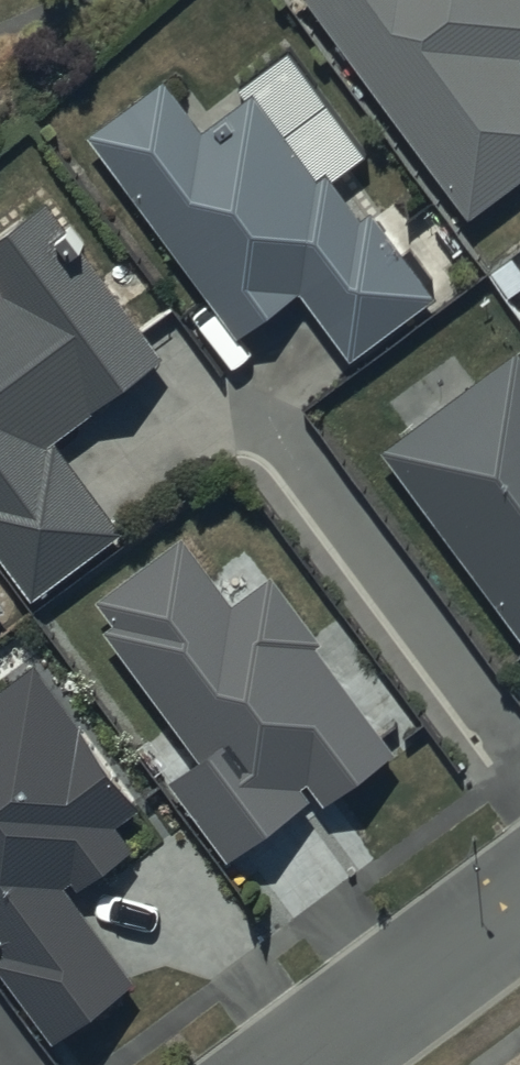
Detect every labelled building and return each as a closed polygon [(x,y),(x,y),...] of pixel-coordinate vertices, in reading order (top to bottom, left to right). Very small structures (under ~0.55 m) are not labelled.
[(467,205),(519,167),(519,0),(321,0),(467,205)] [(166,67),(89,124),(238,325),(300,279),(353,349),(435,288),(374,206),(365,212),(328,162),(318,169),(256,85),(207,122),(166,67)] [(28,585),(125,515),(59,424),(163,349),(49,190),(0,226),(0,273),(4,279),(0,282),(0,546),(28,585)] [(382,437),(519,629),(519,343),(517,339),(382,437)] [(198,748),(169,770),(228,851),(312,789),(303,777),(307,774),(322,795),(396,741),(317,634),(324,629),(274,561),(232,592),(184,526),(97,589),(113,610),(102,618),(198,748)] [(9,594),(0,582),(0,601),(9,594)] [(0,683),(0,936),(4,942),(0,945),(0,962),(50,1030),(132,969),(64,877),(75,869),(79,875),(132,836),(116,814),(139,797),(36,656),(0,683)]
